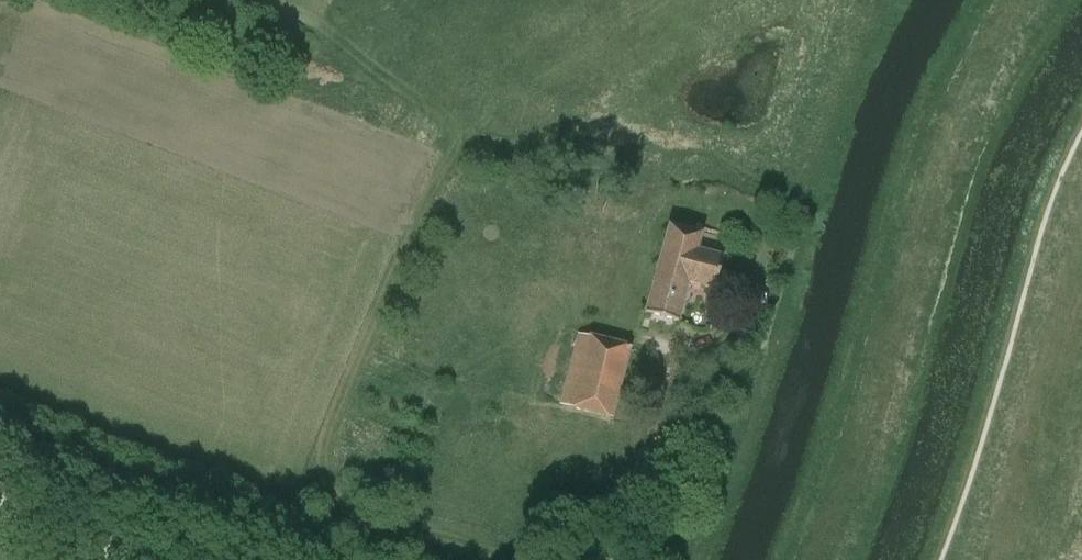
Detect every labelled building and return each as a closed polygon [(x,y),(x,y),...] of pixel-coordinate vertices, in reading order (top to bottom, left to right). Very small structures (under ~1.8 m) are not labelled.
[(645,313),(652,315),(678,321),(689,283),(713,289),(722,257),(697,250),(701,234),(669,225),(645,313)] [(613,419),(632,348),(578,334),(560,405),(613,419)]
